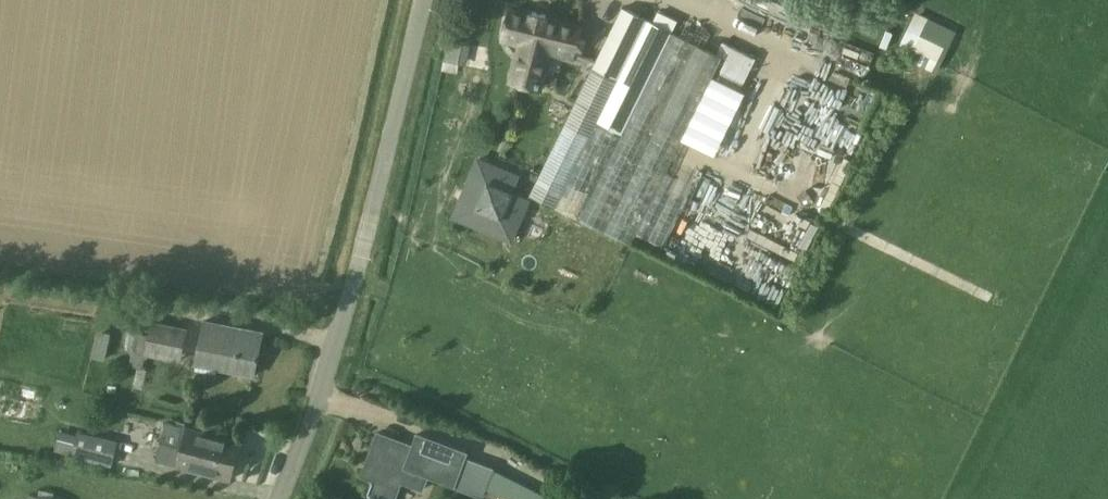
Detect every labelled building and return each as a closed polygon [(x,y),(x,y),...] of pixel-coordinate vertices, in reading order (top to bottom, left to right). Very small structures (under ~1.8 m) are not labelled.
[(616,4),(534,198),(637,242),(711,67),(745,81),(756,55),(722,40),(717,50),(673,31),(678,19),(658,10),(654,19),(616,4)] [(581,25),(568,22),(511,8),(504,39),(522,44),(513,81),(541,88),(550,51),(573,56),(581,25)] [(902,45),(922,51),(918,64),(940,71),(954,25),(912,12),(902,45)] [(472,222),(495,232),(519,176),(496,166),(472,222)] [(800,210),(780,243),(798,254),(817,221),(800,210)] [(183,362),(189,328),(152,320),(145,354),(183,362)] [(196,362),(255,374),(261,345),(254,343),(256,331),(204,321),(196,362)] [(37,415),(38,401),(0,398),(0,412),(37,415)] [(231,479),(241,441),(167,422),(157,459),(231,479)] [(112,464),(117,442),(79,432),(78,436),(61,431),(56,450),(112,464)] [(483,494),(485,489),(505,498),(548,498),(549,498),(492,469),(464,459),(466,452),(418,434),(414,446),(378,432),(362,475),(373,479),(369,491),(390,498),(395,498),(402,480),(423,488),(428,474),(455,483),(454,484),(483,494)]
